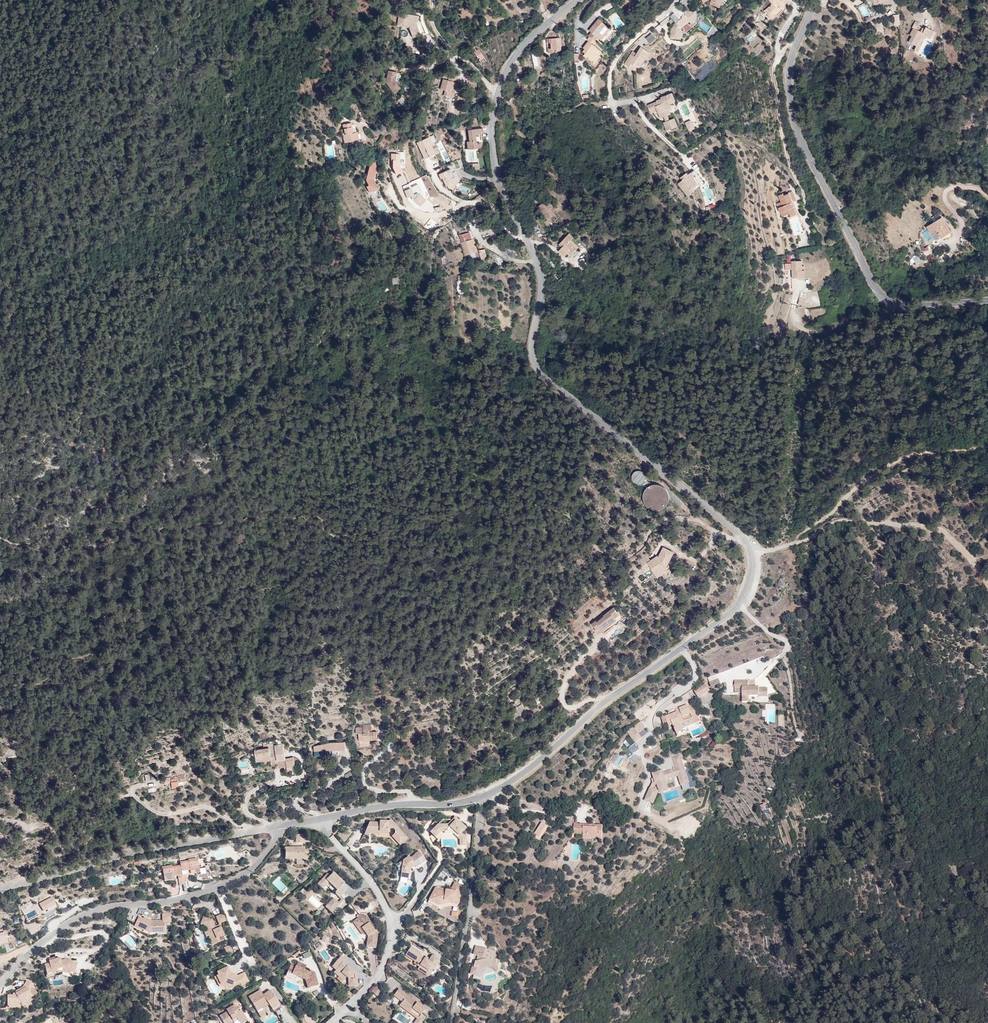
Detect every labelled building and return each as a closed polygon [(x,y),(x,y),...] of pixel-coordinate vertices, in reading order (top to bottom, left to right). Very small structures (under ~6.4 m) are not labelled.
[(788,0),(770,0),(773,3),(766,9),(773,16),(782,8),(781,7),(785,3),(785,4),(788,0)] [(683,11),(678,7),(669,15),(675,22),(671,26),(670,37),(680,38),(680,27),(688,20),(693,20),(693,11),(687,10),(687,11),(683,11)] [(419,16),(398,13),(396,25),(407,27),(411,37),(423,32),(418,19),(419,16)] [(593,44),(594,45),(597,42),(595,41),(598,38),(601,40),(611,29),(599,19),(589,30),(591,32),(589,36),(590,36),(587,40),(589,41),(593,44)] [(916,46),(922,36),(923,34),(930,39),(934,31),(926,27),(925,29),(923,32),(921,31),(917,29),(914,27),(910,35),(912,36),(909,42),(916,46)] [(647,38),(651,44),(657,39),(653,34),(647,38)] [(914,50),(918,52),(920,48),(919,47),(924,38),(922,36),(916,46),(914,50)] [(562,51),(561,38),(547,39),(547,43),(551,43),(551,48),(548,48),(548,53),(553,53),(553,52),(562,51)] [(585,49),(587,51),(593,44),(589,41),(583,48),(585,49)] [(587,51),(586,53),(584,55),(595,64),(601,56),(599,55),(602,51),(594,45),(593,44),(587,51)] [(471,49),(479,60),(483,57),(478,49),(476,50),(474,47),(471,49)] [(635,57),(631,54),(624,65),(634,70),(636,66),(639,68),(649,52),(641,47),(636,54),(635,57)] [(395,81),(397,73),(388,72),(386,83),(394,94),(401,89),(395,81)] [(450,80),(455,81),(456,77),(448,75),(447,81),(442,79),(439,90),(444,91),(443,95),(452,98),(456,83),(454,83),(450,81),(450,80)] [(658,109),(658,110),(661,118),(665,116),(667,121),(665,122),(668,130),(679,126),(675,118),(670,120),(668,115),(672,114),(670,109),(672,108),(670,103),(676,100),(672,93),(661,97),(662,99),(657,101),(660,108),(658,109)] [(651,114),(658,110),(658,109),(660,108),(657,101),(648,106),(651,114)] [(696,127),(692,119),(687,122),(691,130),(696,127)] [(353,134),(351,124),(343,126),(344,129),(343,129),(345,136),(343,136),(345,143),(350,142),(351,147),(360,145),(359,140),(357,140),(355,133),(353,134)] [(481,142),(480,134),(479,129),(468,130),(469,141),(467,142),(467,150),(481,148),(480,143),(481,142)] [(430,138),(418,142),(424,159),(436,155),(430,138)] [(404,172),(404,152),(397,152),(397,154),(392,154),(392,172),(404,172)] [(377,166),(374,162),(370,164),(366,180),(370,185),(368,186),(371,192),(379,187),(374,179),(377,166)] [(451,169),(440,174),(448,190),(459,185),(451,169)] [(689,191),(691,190),(694,187),(696,190),(703,185),(694,171),(687,176),(686,174),(681,177),(683,179),(681,180),(682,181),(677,185),(686,198),(691,194),(689,191)] [(419,185),(405,189),(407,197),(422,193),(419,185)] [(796,200),(792,192),(784,196),(783,194),(778,196),(781,202),(777,204),(782,217),(789,214),(790,216),(796,214),(793,206),(792,207),(790,202),(796,200)] [(551,208),(546,201),(536,207),(544,221),(541,223),(543,226),(549,222),(548,219),(553,216),(549,209),(551,208)] [(944,224),(950,232),(951,231),(942,217),(939,219),(943,225),(944,224)] [(935,229),(941,238),(950,232),(944,224),(943,225),(939,219),(927,227),(930,233),(935,229)] [(501,234),(497,226),(493,229),(497,236),(499,244),(503,243),(501,234)] [(936,241),(941,238),(935,229),(930,233),(936,241)] [(472,242),(470,235),(465,237),(472,257),(482,253),(477,240),(472,242)] [(571,256),(577,249),(569,242),(571,240),(567,236),(559,244),(562,248),(559,251),(564,257),(568,253),(571,256)] [(569,242),(577,249),(579,247),(571,240),(569,242)] [(490,265),(496,263),(492,248),(485,251),(490,265)] [(561,269),(567,264),(563,260),(558,264),(561,269)] [(792,261),(793,278),(805,277),(805,270),(802,270),(802,266),(802,260),(792,261)] [(643,470),(640,471),(638,472),(635,474),(635,478),(635,481),(638,485),(642,486),(646,485),(651,490),(649,492),(648,496),(648,500),(651,505),(655,510),(661,511),(665,511),(670,508),(673,505),(675,499),(674,494),(672,490),(669,486),(665,485),(660,484),(656,485),(654,487),(649,481),(650,478),(650,475),(646,471),(643,470)] [(664,547),(658,558),(653,562),(652,559),(650,561),(648,557),(639,562),(642,567),(647,563),(649,565),(650,568),(655,575),(659,573),(659,571),(664,567),(662,563),(662,562),(666,564),(672,552),(665,548),(664,547)] [(674,553),(672,552),(666,564),(662,562),(662,563),(664,567),(665,568),(674,553)] [(659,573),(655,575),(656,577),(667,570),(665,568),(664,567),(659,571),(659,573)] [(613,624),(614,626),(623,619),(618,612),(616,613),(613,609),(603,617),(604,618),(597,623),(596,622),(592,625),(596,631),(595,631),(598,635),(603,631),(606,635),(613,629),(612,627),(611,625),(613,624)] [(749,683),(743,683),(740,683),(739,683),(736,684),(735,695),(740,695),(740,689),(743,689),(743,704),(749,704),(749,698),(759,698),(759,699),(768,699),(768,691),(760,691),(760,689),(749,689),(749,683)] [(711,691),(705,685),(694,692),(699,699),(711,691)] [(665,719),(667,725),(669,729),(672,727),(676,736),(683,732),(680,725),(691,720),(693,726),(700,723),(693,707),(688,709),(687,707),(675,712),(676,714),(665,719)] [(378,728),(373,728),(372,721),(364,721),(364,723),(357,724),(357,729),(360,729),(360,733),(370,733),(370,736),(378,736),(378,728)] [(638,724),(632,729),(637,736),(645,730),(640,723),(639,724),(642,728),(638,732),(634,728),(638,724)] [(639,724),(638,724),(634,728),(638,732),(642,728),(639,724)] [(626,734),(635,745),(641,740),(637,736),(632,729),(626,734)] [(346,746),(346,739),(331,738),(315,740),(315,751),(339,752),(339,746),(346,746)] [(297,766),(296,759),(288,760),(287,755),(284,740),(276,742),(278,752),(272,753),(271,745),(256,746),(257,758),(272,756),(273,760),(279,759),(280,765),(288,763),(289,768),(297,766)] [(675,770),(673,771),(675,778),(677,778),(681,788),(688,786),(685,775),(682,776),(681,770),(683,769),(681,761),(680,757),(672,760),(675,770)] [(675,778),(673,771),(662,774),(661,772),(652,775),(653,780),(655,785),(656,785),(658,792),(666,789),(664,782),(675,778)] [(170,788),(171,788),(177,788),(177,787),(178,787),(177,781),(185,781),(184,774),(177,776),(170,777),(170,782),(170,783),(170,788)] [(655,785),(653,780),(651,781),(652,784),(644,802),(652,806),(658,793),(653,791),(656,785),(655,785)] [(465,827),(460,822),(458,824),(454,820),(451,824),(447,824),(437,824),(440,821),(437,818),(432,824),(434,827),(433,829),(438,834),(440,832),(444,832),(453,831),(458,835),(460,833),(465,827)] [(408,839),(395,824),(394,825),(392,825),(391,824),(390,822),(382,822),(381,824),(368,822),(367,825),(369,825),(367,831),(379,832),(381,834),(389,834),(391,833),(389,831),(389,829),(391,829),(395,830),(396,831),(397,832),(396,833),(396,835),(393,837),(399,844),(403,841),(405,842),(408,839)] [(539,838),(544,826),(539,824),(535,837),(539,838)] [(575,836),(583,836),(583,828),(593,829),(593,827),(576,825),(575,836)] [(583,828),(583,836),(582,839),(602,840),(603,827),(593,827),(593,829),(583,828)] [(306,844),(305,833),(296,834),(297,844),(306,844)] [(305,860),(305,849),(287,849),(287,860),(305,860)] [(409,856),(401,862),(403,866),(402,867),(401,872),(401,877),(402,878),(408,879),(410,869),(412,868),(415,865),(416,867),(425,860),(419,851),(410,858),(409,856)] [(184,867),(184,873),(193,872),(193,873),(198,873),(198,867),(202,867),(201,861),(192,862),(192,863),(183,864),(184,867)] [(176,876),(181,876),(184,875),(184,873),(184,867),(175,867),(175,866),(166,867),(166,873),(170,873),(170,878),(176,878),(176,876)] [(198,873),(193,873),(193,876),(203,875),(202,867),(198,867),(198,873)] [(412,868),(410,869),(408,879),(402,878),(402,879),(410,880),(412,868)] [(170,873),(166,873),(167,881),(176,880),(176,878),(170,878),(170,873)] [(329,875),(323,881),(327,886),(330,883),(339,891),(336,894),(341,898),(346,893),(342,888),(346,884),(335,873),(331,877),(329,875)] [(327,886),(323,881),(319,885),(324,890),(327,886)] [(444,900),(458,902),(461,886),(454,883),(450,891),(441,890),(440,893),(434,890),(430,899),(438,903),(441,897),(444,898),(444,900)] [(458,904),(458,902),(444,900),(444,898),(441,897),(438,903),(430,899),(429,901),(438,906),(448,903),(458,904)] [(341,905),(335,899),(327,907),(333,913),(341,905)] [(169,922),(175,921),(175,914),(167,914),(167,920),(167,922),(157,922),(154,921),(154,920),(148,917),(147,919),(143,917),(139,924),(144,926),(143,928),(148,930),(148,928),(158,931),(169,930),(169,922)] [(222,927),(224,925),(229,923),(225,916),(218,919),(222,927)] [(366,919),(374,930),(375,929),(367,918),(360,917),(359,920),(360,920),(353,924),(363,937),(366,934),(363,930),(361,931),(356,924),(363,919),(366,919)] [(206,926),(208,920),(206,919),(203,928),(208,930),(210,933),(212,932),(210,928),(206,926)] [(371,941),(370,949),(377,949),(379,933),(375,933),(374,930),(366,919),(363,919),(356,924),(361,931),(363,930),(366,934),(369,938),(368,941),(371,941)] [(227,937),(224,930),(218,932),(217,930),(218,930),(218,929),(215,922),(208,920),(206,926),(210,928),(212,932),(210,933),(212,939),(213,940),(212,940),(215,948),(224,944),(222,940),(227,937)] [(414,963),(419,967),(427,973),(430,969),(432,971),(439,962),(432,957),(430,960),(428,962),(424,959),(420,956),(421,953),(412,946),(406,954),(415,961),(414,963)] [(471,977),(475,978),(476,976),(479,977),(481,970),(496,966),(497,966),(498,968),(499,970),(500,963),(494,961),(492,961),(494,954),(478,950),(476,958),(479,959),(481,959),(480,963),(478,964),(476,964),(474,970),(473,970),(471,977)] [(305,960),(313,956),(311,951),(303,954),(305,960)] [(333,968),(337,971),(342,976),(343,974),(349,980),(350,987),(358,987),(358,975),(349,967),(348,968),(345,965),(347,962),(342,957),(333,968)] [(70,976),(71,973),(73,963),(66,961),(61,962),(61,960),(55,961),(49,963),(50,966),(51,968),(46,969),(48,978),(54,976),(53,972),(63,969),(62,974),(70,976)] [(293,967),(288,977),(293,979),(294,977),(298,979),(307,983),(308,983),(309,981),(310,985),(312,985),(313,989),(319,987),(316,975),(312,973),(311,975),(306,973),(307,970),(303,969),(304,967),(299,965),(298,969),(293,967)] [(476,976),(475,978),(480,980),(483,971),(492,969),(497,974),(499,973),(499,970),(498,968),(497,966),(496,966),(481,970),(479,977),(476,976)] [(427,973),(419,967),(417,970),(427,977),(432,971),(430,969),(427,973)] [(220,977),(218,977),(222,986),(227,988),(228,988),(229,987),(232,986),(234,989),(241,986),(242,987),(249,984),(245,975),(238,979),(237,977),(234,979),(232,975),(229,969),(218,974),(220,977)] [(342,976),(337,971),(335,974),(346,983),(349,980),(343,974),(342,976)] [(222,986),(218,977),(216,978),(220,988),(226,990),(227,988),(222,986)] [(9,1009),(10,1009),(16,1008),(16,1007),(19,1007),(22,1005),(22,1006),(29,1002),(28,1002),(32,1000),(34,998),(30,993),(34,986),(27,983),(23,990),(16,994),(16,996),(14,996),(14,998),(8,998),(9,1009)] [(375,984),(370,991),(376,996),(381,989),(375,984)] [(419,1015),(423,1010),(397,989),(392,995),(400,1001),(397,1005),(411,1016),(414,1014),(418,1017),(415,1019),(412,1022),(419,1022),(423,1018),(419,1015)] [(259,999),(257,995),(250,999),(258,1013),(270,1006),(274,1011),(281,1005),(271,992),(265,997),(264,996),(259,999)] [(224,1022),(231,1022),(229,1020),(231,1018),(234,1022),(238,1020),(239,1022),(240,1022),(243,1022),(247,1020),(242,1012),(240,1013),(235,1007),(227,1012),(228,1014),(221,1018),(224,1022)]
